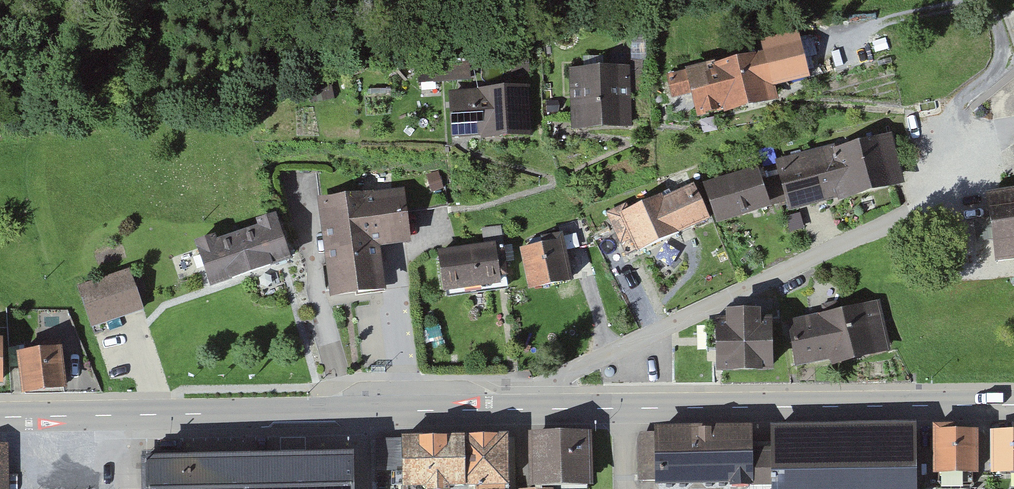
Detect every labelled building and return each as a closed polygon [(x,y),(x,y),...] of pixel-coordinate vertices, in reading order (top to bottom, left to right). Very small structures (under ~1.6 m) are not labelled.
[(765,51),(667,73),(672,96),(695,91),(699,112),(772,96),(769,80),(805,72),(796,32),(763,40),(765,51)] [(616,78),(561,82),(564,129),(619,125),(616,78)] [(526,91),(451,95),(454,142),(529,137),(526,91)] [(886,136),(776,167),(789,214),(850,197),(851,201),(900,187),(886,136)] [(757,169),(707,185),(718,220),(768,204),(757,169)] [(627,205),(610,213),(628,253),(707,216),(692,185),(662,199),(661,196),(629,210),(627,205)] [(997,266),(1013,264),(1013,192),(988,196),(991,221),(975,223),(978,246),(994,244),(997,266)] [(403,195),(317,200),(323,298),(377,295),(374,248),(406,246),(403,195)] [(270,224),(189,253),(202,288),(283,258),(270,224)] [(545,245),(523,249),(530,285),(570,277),(561,233),(543,236),(545,245)] [(494,251),(434,253),(435,289),(495,287),(494,251)] [(126,273),(75,291),(91,333),(141,315),(126,273)] [(797,320),(793,332),(798,362),(886,347),(877,302),(797,320)] [(770,318),(718,319),(719,367),(771,366),(770,318)] [(61,348),(13,349),(13,387),(61,386),(61,348)] [(766,428),(768,488),(909,488),(906,422),(766,428)] [(741,427),(644,431),(646,481),(743,477),(741,427)] [(969,432),(927,433),(927,475),(969,475),(969,432)] [(987,433),(987,475),(1013,475),(1013,433),(987,433)] [(584,436),(524,437),(526,488),(586,487),(584,436)] [(505,439),(463,440),(464,488),(506,487),(505,439)] [(390,442),(391,488),(420,488),(453,488),(452,440),(390,442)] [(146,469),(146,488),(354,488),(353,467),(146,469)]
